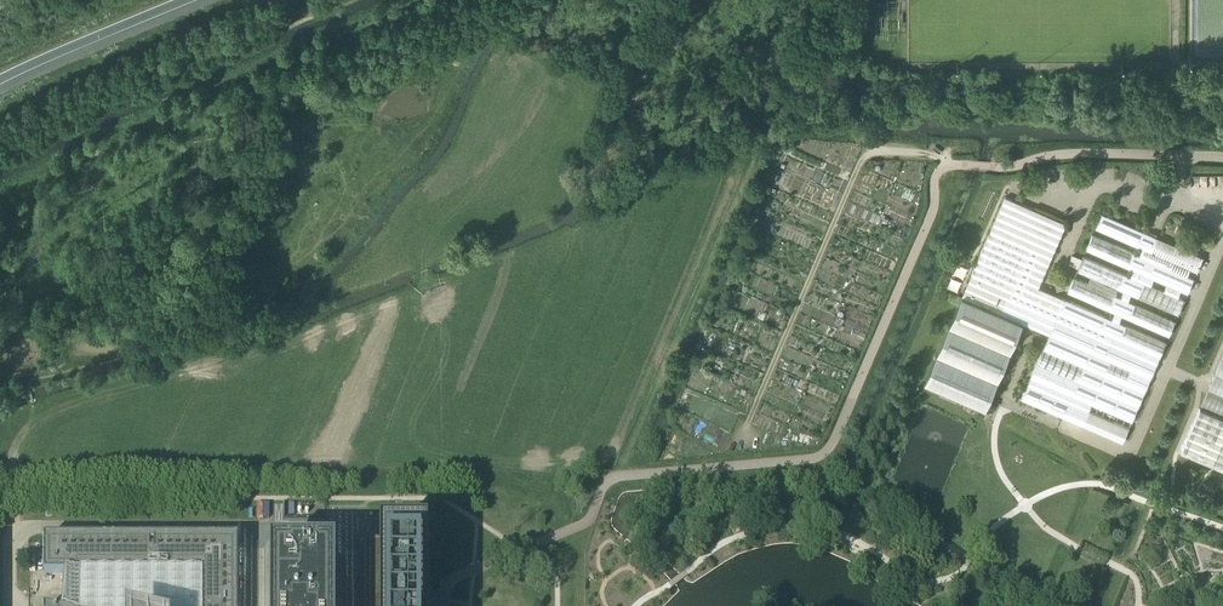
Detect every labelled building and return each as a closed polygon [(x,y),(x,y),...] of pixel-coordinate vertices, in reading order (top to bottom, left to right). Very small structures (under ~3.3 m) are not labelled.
[(1102,214),(1095,228),(1142,249),(1140,255),(1092,235),(1090,241),(1086,249),(1133,270),(1130,277),(1083,256),(1082,259),(1072,255),(1068,264),(1078,268),(1077,271),(1124,291),(1121,298),(1074,278),(1068,292),(1115,313),(1112,319),(1038,287),(1066,223),(1005,197),(924,383),(985,410),(1022,323),(1049,335),(1021,399),(1122,443),(1129,428),(1081,408),(1084,401),(1131,421),(1166,343),(1119,322),(1122,315),(1169,336),(1175,321),(1128,301),(1131,294),(1178,314),(1184,300),(1177,297),(1180,290),(1187,293),(1193,279),(1187,276),(1190,269),(1196,272),(1203,257),(1102,214)] [(1175,232),(1184,236),(1187,230),(1178,226),(1175,232)] [(1222,416),(1222,354),(1201,407),(1222,416)] [(1222,470),(1222,419),(1200,409),(1181,452),(1222,470)] [(239,542),(239,540),(45,540),(45,577),(66,578),(64,605),(239,605),(239,542)] [(429,540),(412,540),(364,540),(364,605),(429,605),(429,540)] [(337,554),(272,554),(272,605),(337,605),(337,554)]
